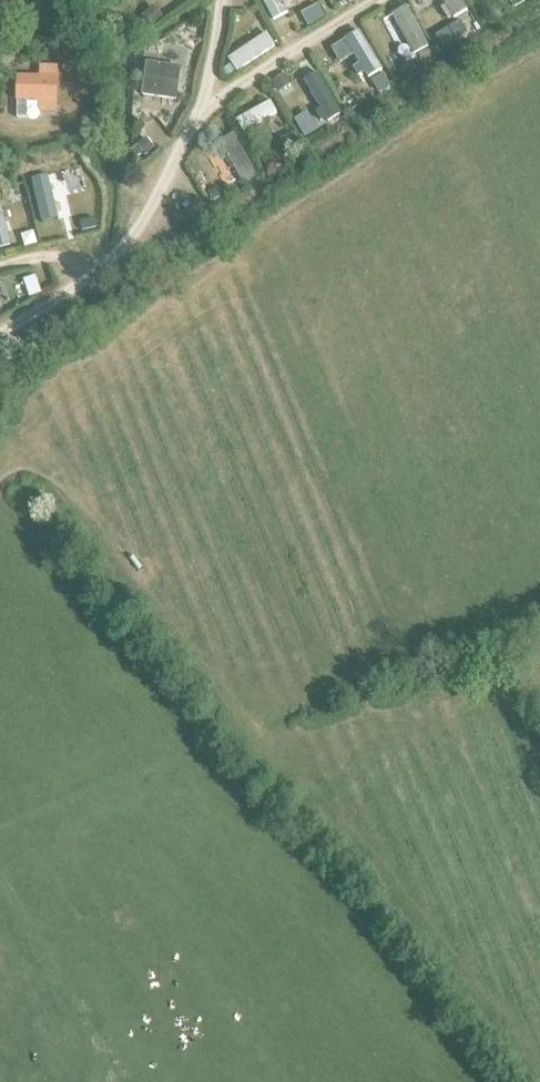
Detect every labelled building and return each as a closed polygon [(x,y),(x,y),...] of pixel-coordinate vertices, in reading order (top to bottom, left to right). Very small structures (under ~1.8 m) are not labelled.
[(275,24),(289,16),(280,0),(262,0),(275,24)] [(342,8),(357,0),(338,0),(342,8)] [(461,0),(442,0),(455,22),(469,14),(461,0)] [(152,7),(143,17),(153,27),(162,17),(152,7)] [(430,49),(409,10),(393,18),(415,58),(419,56),(419,55),(430,49)] [(238,74),(275,50),(267,38),(230,62),(238,74)] [(390,82),(367,46),(355,53),(378,89),(390,82)] [(329,48),(316,56),(323,67),(336,59),(329,48)] [(430,49),(419,55),(419,56),(424,65),(436,59),(430,49)] [(144,63),(140,95),(174,100),(179,68),(144,63)] [(39,77),(16,77),(16,103),(39,103),(38,112),(56,113),(57,78),(57,67),(39,66),(39,77)] [(285,74),(271,82),(278,93),(291,85),(285,74)] [(321,76),(306,84),(321,112),(316,115),(321,125),(326,122),(328,125),(343,118),(321,76)] [(278,117),(271,104),(237,123),(244,135),(278,117)] [(95,122),(86,124),(89,134),(98,132),(95,122)] [(293,131),(279,139),(286,151),(300,143),(293,131)] [(234,138),(220,146),(245,187),(259,179),(234,138)] [(146,140),(136,148),(144,158),(153,151),(146,140)] [(41,176),(30,178),(32,189),(44,186),(41,176)] [(217,186),(208,192),(213,200),(221,193),(217,186)] [(53,200),(35,205),(46,249),(64,244),(53,200)] [(0,204),(0,245),(10,242),(1,204),(0,204)] [(36,276),(23,281),(30,298),(42,293),(36,276)] [(0,285),(0,300),(10,297),(5,283),(0,285)]
